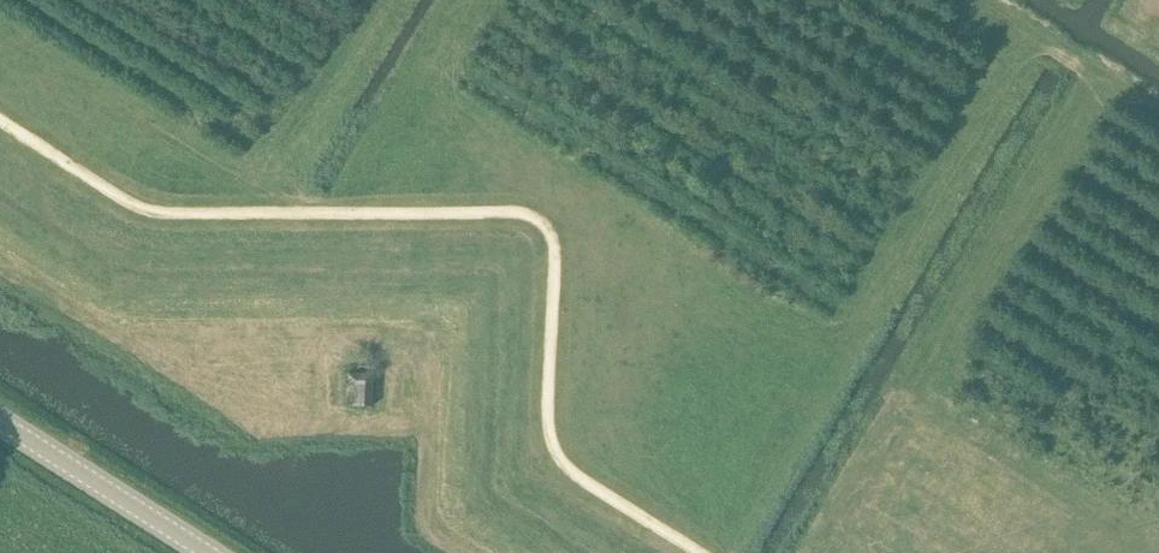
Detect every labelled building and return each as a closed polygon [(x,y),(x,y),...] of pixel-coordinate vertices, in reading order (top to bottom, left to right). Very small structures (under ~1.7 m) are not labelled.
[(374,387),(343,384),(340,415),(371,418),(374,387)]
